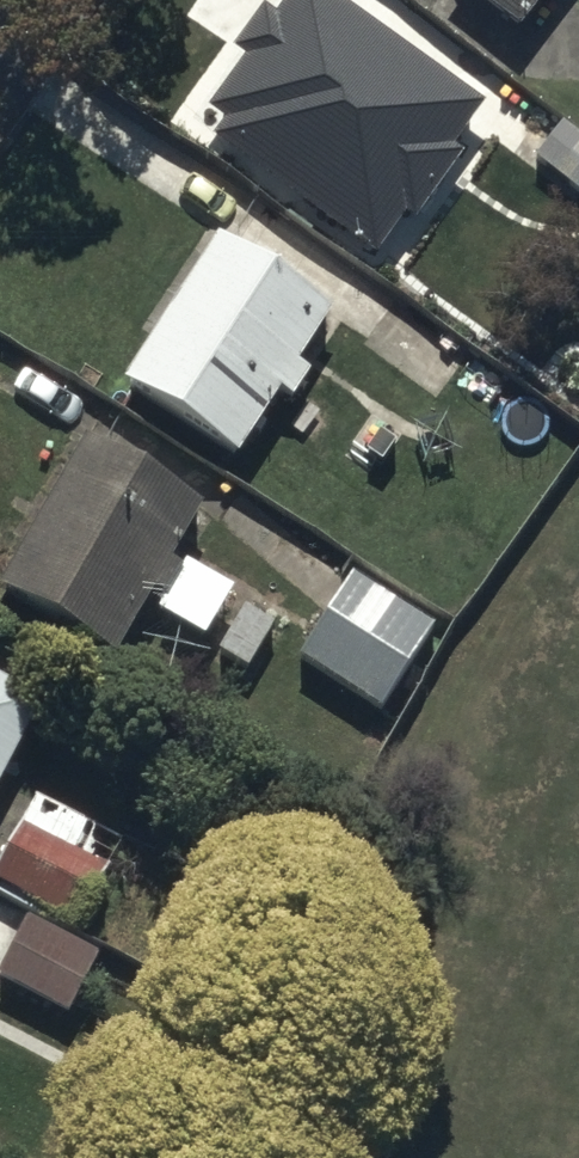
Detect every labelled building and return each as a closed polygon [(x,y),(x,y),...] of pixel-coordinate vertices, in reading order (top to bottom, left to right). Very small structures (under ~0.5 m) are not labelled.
[(358,0),(277,0),(275,3),(271,0),(262,0),(233,39),(251,52),(214,101),(232,114),(220,130),(378,246),(405,210),(415,218),(466,149),(453,139),(486,94),(358,0)] [(522,27),(544,0),(487,0),(522,27)] [(526,151),(578,193),(578,134),(555,115),(526,151)] [(334,308),(222,234),(126,379),(240,454),(283,389),(296,398),(315,370),(300,360),(334,308)] [(120,653),(148,603),(251,664),(276,624),(232,596),(237,587),(177,553),(206,501),(87,434),(2,586),(120,653)] [(436,620),(353,572),(292,678),(311,689),(322,670),(386,707),(436,620)] [(45,698),(0,675),(0,785),(45,698)] [(0,865),(0,893),(79,933),(112,861),(21,819),(0,865)] [(101,952),(30,917),(0,981),(0,982),(72,1015),(101,952)]
